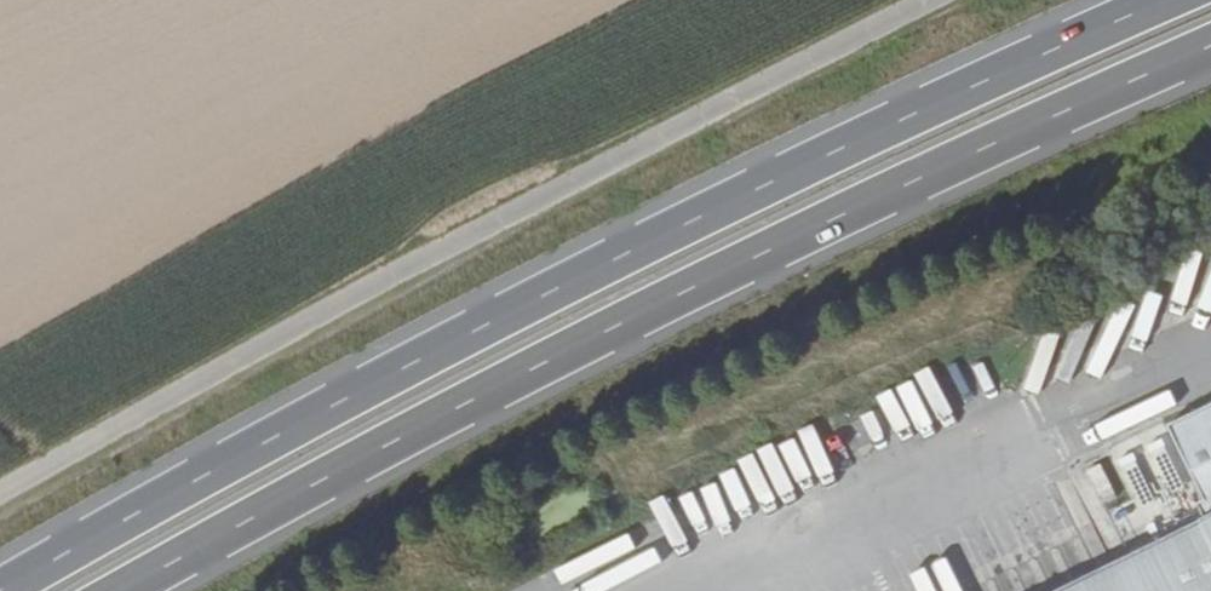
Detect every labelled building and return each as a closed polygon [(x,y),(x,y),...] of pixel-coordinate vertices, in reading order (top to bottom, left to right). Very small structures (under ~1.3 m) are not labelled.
[(1118,448),(1153,520),(1148,523),(1157,540),(1138,549),(1119,559),(1054,590),(1210,590),(1210,402),(1118,448)] [(1096,463),(1112,497),(1128,489),(1111,456),(1096,463)]
